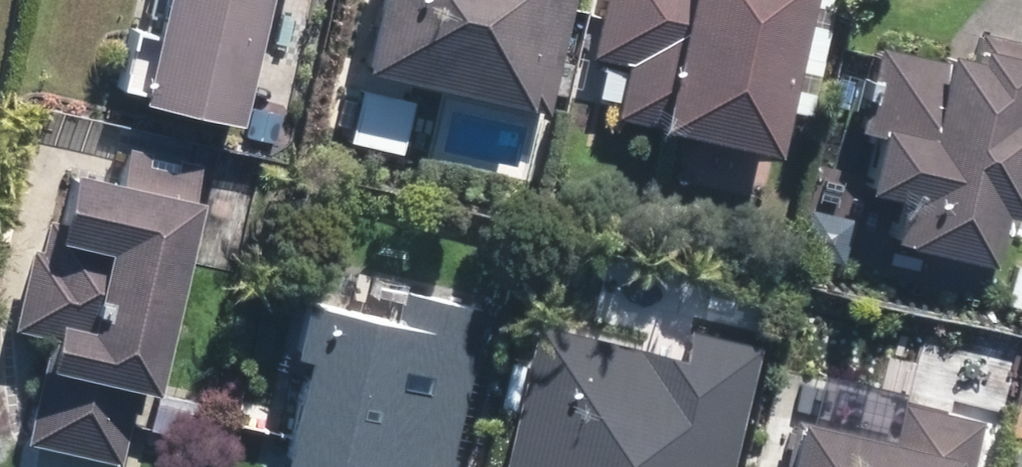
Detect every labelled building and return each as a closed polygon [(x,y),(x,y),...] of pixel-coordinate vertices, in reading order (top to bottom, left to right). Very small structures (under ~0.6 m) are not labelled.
[(166,41),(141,36),(128,94),(152,100),(150,109),(249,131),(278,0),(175,0),(166,41)] [(581,0),(390,0),(373,77),(555,117),(581,0)] [(598,60),(633,68),(620,120),(669,131),(669,136),(785,163),(823,0),(611,0),(598,60)] [(985,35),(977,66),(958,61),(956,67),(886,49),(865,135),(889,141),(876,200),(925,211),(916,254),(1000,272),(1011,222),(1021,224),(1021,43),(985,35)] [(412,102),(359,90),(347,143),(401,155),(412,102)] [(196,206),(205,167),(133,150),(124,190),(79,180),(68,226),(54,223),(48,255),(37,252),(19,334),(66,346),(64,357),(51,354),(30,447),(122,466),(138,394),(164,401),(207,209),(196,206)] [(1020,269),(1011,307),(1021,310),(1021,270),(1020,269)] [(489,315),(406,295),(399,328),(312,308),(299,361),(316,366),(292,466),(466,466),(467,465),(456,462),(489,315)] [(637,348),(542,326),(508,466),(738,466),(765,352),(693,334),(687,361),(637,348)] [(988,425),(909,408),(900,446),(800,422),(792,459),(801,461),(800,466),(978,466),(988,425)]
